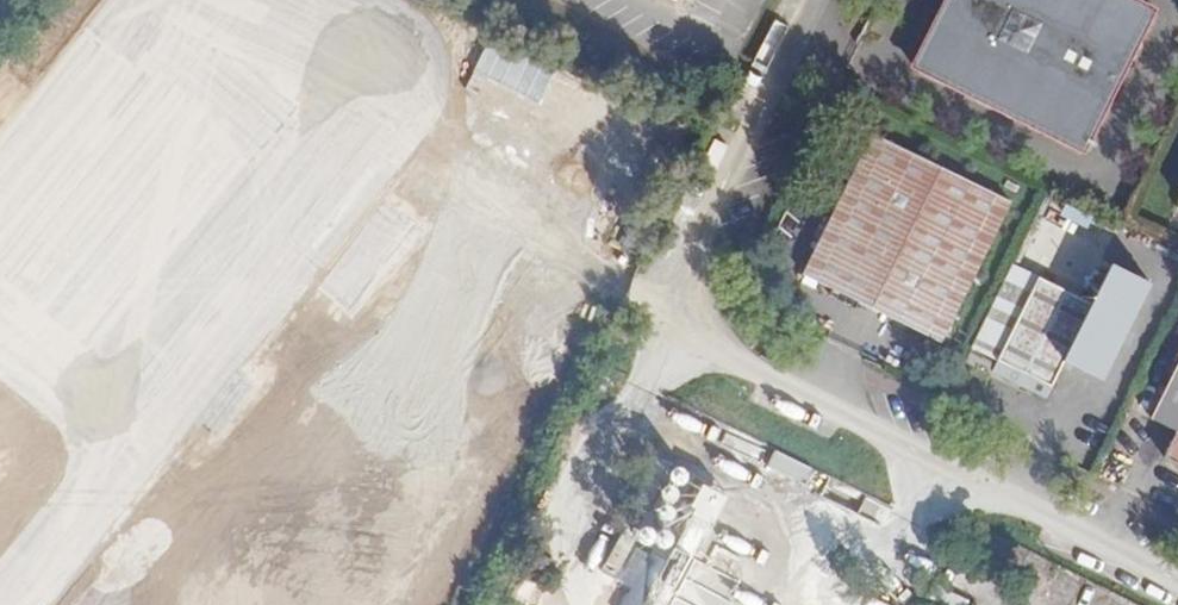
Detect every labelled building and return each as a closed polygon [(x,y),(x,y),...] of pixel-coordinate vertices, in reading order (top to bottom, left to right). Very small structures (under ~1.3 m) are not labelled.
[(949,7),(939,9),(917,55),(919,69),(1081,151),(1092,148),(1099,132),(1090,127),(1102,106),(1110,111),(1114,103),(1109,90),(1122,63),(1136,59),(1140,52),(1130,46),(1141,28),(1149,32),(1157,17),(1153,5),(1143,0),(952,0),(949,7)] [(939,9),(949,7),(952,0),(943,0),(939,9)] [(1140,52),(1149,32),(1141,28),(1130,46),(1140,52)] [(1114,103),(1136,59),(1122,63),(1109,90),(1114,103)] [(858,68),(847,63),(839,79),(850,84),(858,68)] [(1090,127),(1099,132),(1110,111),(1102,106),(1090,127)] [(1012,200),(876,134),(807,275),(943,342),(1012,200)] [(146,312),(84,266),(74,280),(63,272),(0,355),(0,504),(146,312)] [(1095,303),(1042,277),(1000,361),(1053,387),(1095,303)] [(1153,418),(1177,431),(1177,369),(1153,418)] [(1167,459),(1177,464),(1177,438),(1167,459)] [(767,455),(762,470),(801,482),(805,467),(767,455)] [(714,496),(693,485),(657,557),(633,545),(615,581),(628,587),(619,604),(659,604),(714,496)] [(669,604),(728,604),(729,602),(693,585),(686,600),(673,594),(669,604)]
